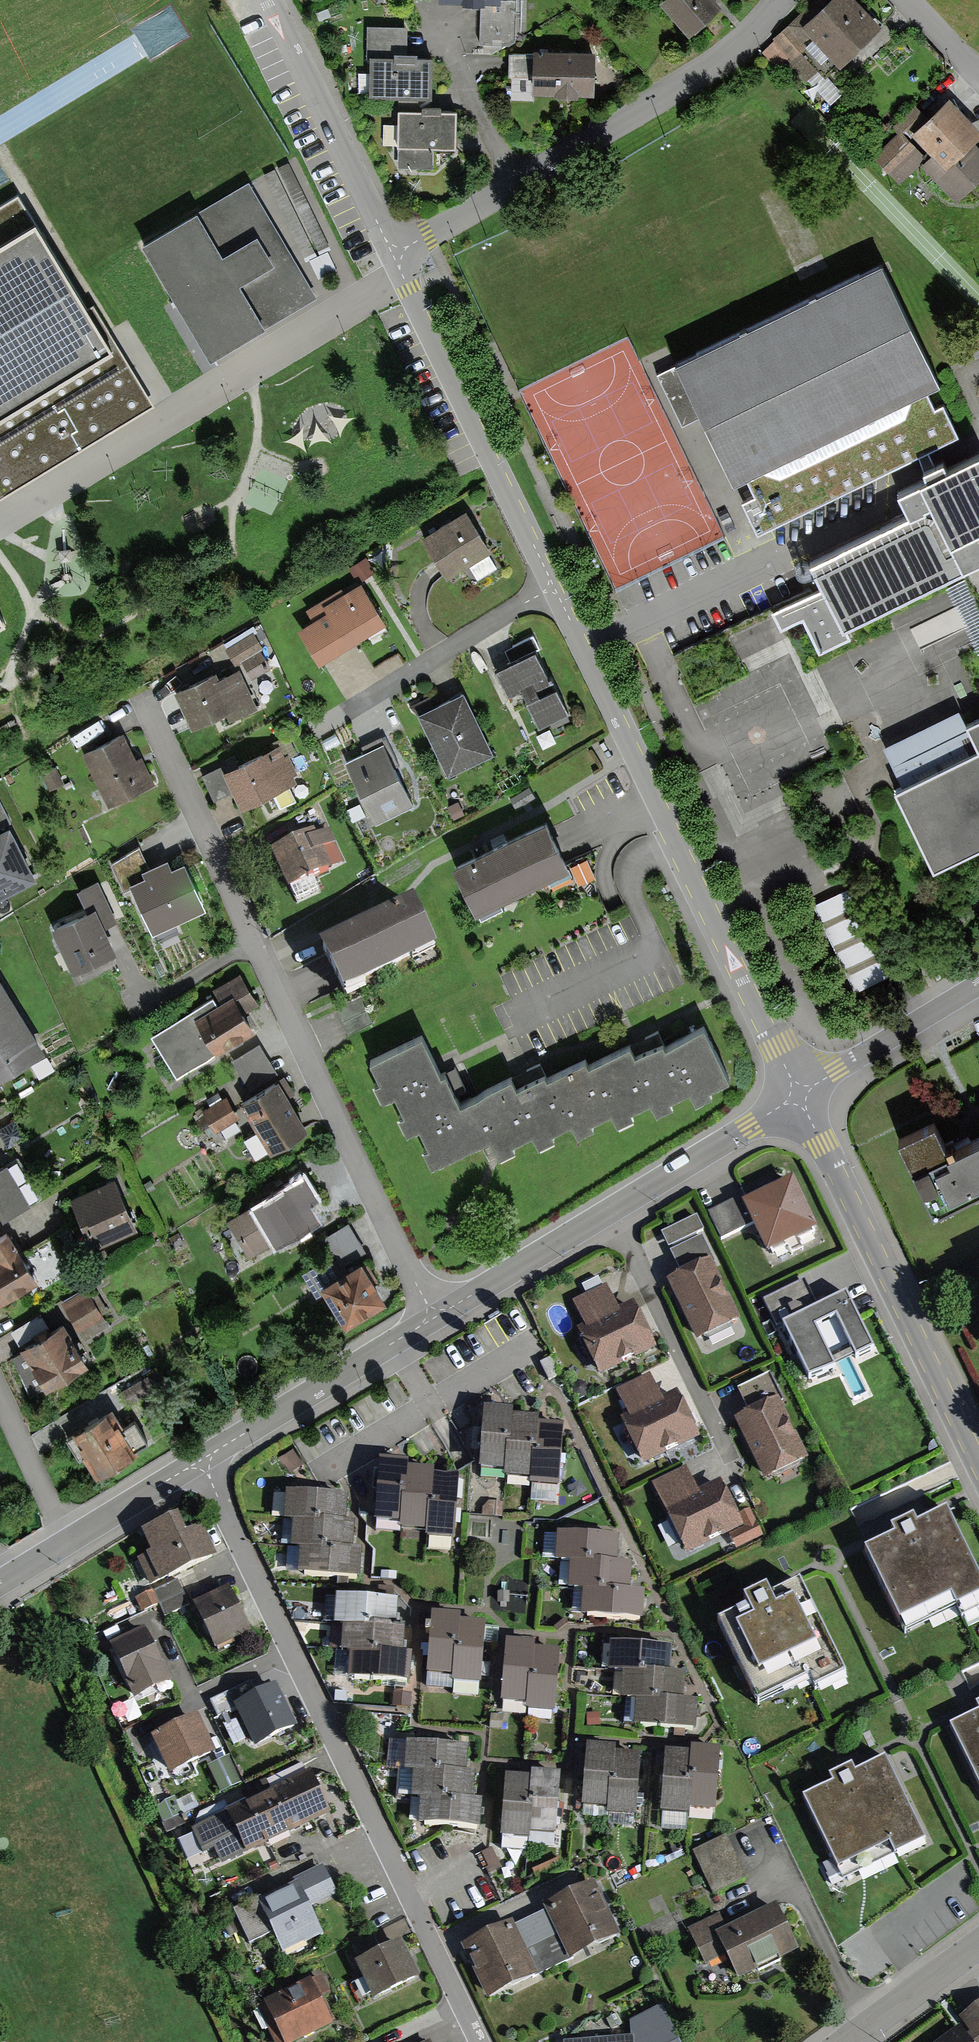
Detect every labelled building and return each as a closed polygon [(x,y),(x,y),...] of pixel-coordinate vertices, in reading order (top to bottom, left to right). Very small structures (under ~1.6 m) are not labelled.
[(479,41),(514,42),(515,0),(481,0),(479,41)] [(719,0),(663,0),(689,29),(692,27),(694,29),(704,20),(702,17),(720,1),(719,0)] [(764,50),(777,64),(785,57),(805,79),(820,66),(826,73),(840,60),(854,76),(902,33),(887,16),(881,22),(861,0),(821,0),(811,9),(807,4),(772,36),(775,40),(764,50)] [(405,24),(368,23),(367,72),(370,72),(369,92),(431,94),(432,55),(412,54),(412,48),(404,48),(405,24)] [(596,45),(533,44),(533,55),(513,55),(512,93),(533,93),(533,90),(595,91),(596,45)] [(911,129),(932,152),(920,162),(945,189),(953,182),(962,193),(978,177),(978,143),(974,138),(978,134),(978,124),(951,93),(911,129)] [(896,132),(874,153),(900,180),(928,154),(903,128),(922,110),(915,102),(890,126),(896,132)] [(454,108),(401,107),(400,164),(432,165),(433,145),(453,145),(454,108)] [(398,127),(384,128),(385,150),(399,149),(398,127)] [(249,177),(144,238),(212,355),(317,294),(249,177)] [(0,208),(0,490),(148,405),(18,197),(0,208)] [(729,484),(747,523),(926,442),(956,428),(966,424),(945,379),(938,382),(933,370),(940,367),(887,253),(649,361),(675,419),(695,410),(723,470),(731,466),(737,480),(729,484)] [(956,428),(926,442),(936,464),(966,451),(956,428)] [(844,623),(978,559),(978,445),(966,451),(936,464),(896,482),(909,510),(809,556),(823,581),(844,623)] [(465,511),(425,535),(450,577),(490,553),(465,511)] [(844,623),(823,581),(770,607),(781,629),(802,619),(819,653),(851,637),(844,623)] [(342,587),(307,607),(315,621),(300,630),(318,659),(384,621),(362,584),(346,593),(342,587)] [(254,630),(225,648),(234,662),(242,657),(253,676),(270,666),(259,649),(264,646),(254,630)] [(535,652),(498,670),(510,695),(520,690),(539,728),(569,713),(556,689),(540,697),(534,684),(548,677),(535,652)] [(215,670),(174,689),(191,725),(225,709),(228,717),(257,704),(239,666),(218,676),(215,670)] [(436,695),(413,706),(446,774),(493,751),(464,691),(440,703),(436,695)] [(964,718),(977,744),(894,783),(934,867),(978,845),(978,710),(964,718)] [(123,729),(82,749),(109,803),(158,779),(145,754),(137,758),(123,729)] [(384,742),(346,760),(375,822),(413,803),(384,742)] [(223,765),(202,774),(213,798),(233,789),(241,807),(297,781),(294,773),(297,772),(288,752),(284,754),(279,743),(225,769),(223,765)] [(55,765),(42,771),(49,786),(63,780),(55,765)] [(9,819),(0,802),(0,824),(9,819)] [(544,816),(453,860),(477,909),(568,866),(544,816)] [(0,829),(0,893),(35,876),(10,824),(0,829)] [(314,829),(271,849),(288,886),(343,861),(329,830),(317,835),(314,829)] [(149,864),(139,844),(113,863),(124,888),(131,885),(153,932),(207,906),(184,857),(174,863),(170,855),(149,864)] [(127,941),(97,876),(76,886),(87,908),(52,924),(73,967),(127,941)] [(845,882),(812,900),(856,986),(890,969),(845,882)] [(438,945),(414,895),(320,941),(344,990),(438,945)] [(46,1048),(0,974),(0,1077),(46,1048)] [(177,1072),(214,1050),(216,1053),(257,1028),(245,1008),(256,1001),(241,976),(219,989),(226,1001),(220,1005),(214,994),(152,1032),(177,1072)] [(421,1035),(370,1059),(379,1078),(375,1080),(383,1098),(392,1093),(401,1111),(397,1114),(405,1131),(417,1125),(427,1145),(422,1147),(429,1162),(487,1134),(497,1154),(513,1146),(510,1140),(531,1129),(537,1141),(552,1133),(549,1129),(570,1119),(576,1132),(591,1124),(588,1119),(608,1109),(615,1122),(632,1114),(629,1108),(650,1098),(656,1110),(671,1102),(669,1098),(687,1089),(694,1102),(712,1093),(709,1087),(728,1078),(702,1025),(663,1045),(660,1039),(632,1053),(627,1044),(588,1063),(585,1057),(546,1075),(544,1070),(516,1083),(511,1073),(459,1098),(445,1069),(440,1072),(421,1035)] [(259,1043),(232,1059),(251,1091),(278,1075),(259,1043)] [(310,1128),(278,1075),(251,1091),(239,1098),(258,1129),(244,1137),(256,1157),(268,1149),(270,1152),(310,1128)] [(227,1095),(203,1110),(205,1113),(197,1118),(209,1137),(241,1116),(227,1095)] [(902,1135),(937,1209),(978,1189),(978,1133),(952,1146),(938,1118),(902,1135)] [(4,1215),(40,1193),(19,1157),(0,1169),(0,1207),(4,1215)] [(306,1174),(227,1219),(247,1255),(273,1240),(276,1245),(329,1215),(306,1174)] [(117,1175),(73,1195),(88,1229),(94,1227),(101,1244),(140,1226),(117,1175)] [(742,1194),(707,1212),(721,1240),(751,1226),(764,1254),(817,1228),(794,1179),(773,1189),(746,1202),(742,1194)] [(696,1216),(661,1233),(668,1246),(703,1229),(696,1216)] [(351,1224),(322,1242),(339,1270),(368,1252),(351,1224)] [(38,1278),(8,1228),(0,1233),(0,1301),(38,1278)] [(679,1271),(667,1277),(696,1338),(737,1319),(711,1265),(716,1263),(703,1234),(669,1250),(679,1271)] [(362,1261),(322,1284),(347,1325),(386,1301),(362,1261)] [(776,1328),(783,1324),(810,1378),(870,1347),(844,1296),(817,1310),(802,1282),(762,1302),(776,1328)] [(583,1325),(576,1328),(601,1378),(658,1349),(633,1300),(620,1307),(607,1283),(571,1301),(583,1325)] [(86,1286),(61,1302),(86,1340),(111,1324),(86,1286)] [(22,1348),(13,1354),(32,1394),(89,1360),(64,1318),(48,1327),(39,1312),(11,1329),(22,1348)] [(747,1409),(734,1415),(765,1480),(808,1459),(783,1404),(784,1400),(772,1374),(738,1390),(747,1409)] [(628,1415),(621,1418),(643,1464),(698,1438),(677,1393),(661,1401),(650,1377),(617,1392),(628,1415)] [(479,1468),(504,1470),(506,1442),(511,1442),(512,1416),(513,1408),(484,1406),(479,1468)] [(110,1407),(72,1430),(99,1474),(137,1451),(110,1407)] [(540,1418),(512,1416),(511,1442),(506,1442),(504,1470),(503,1477),(530,1479),(532,1451),(537,1452),(539,1423),(540,1418)] [(563,1425),(539,1423),(537,1452),(532,1451),(530,1479),(529,1485),(559,1487),(563,1425)] [(293,1446),(279,1455),(290,1473),(304,1464),(293,1446)] [(375,1521),(400,1523),(402,1494),(405,1494),(407,1467),(408,1460),(380,1458),(375,1521)] [(435,1470),(407,1467),(405,1494),(402,1494),(400,1523),(399,1529),(425,1531),(428,1502),(432,1503),(434,1475),(435,1470)] [(686,1467),(652,1484),(687,1554),(729,1533),(736,1548),(760,1536),(748,1511),(737,1516),(719,1480),(698,1490),(686,1467)] [(458,1477),(434,1475),(432,1503),(428,1502),(425,1531),(425,1536),(453,1538),(458,1477)] [(286,1519),(293,1520),(319,1522),(319,1518),(345,1520),(346,1497),(288,1492),(286,1519)] [(502,1503),(482,1502),(481,1517),(501,1518),(502,1503)] [(865,1549),(906,1629),(940,1612),(978,1593),(978,1579),(945,1511),(916,1526),(912,1516),(888,1528),(892,1536),(865,1549)] [(177,1515),(141,1532),(151,1552),(137,1559),(151,1588),(217,1557),(202,1524),(185,1532),(177,1515)] [(356,1521),(345,1520),(319,1518),(319,1522),(293,1520),(290,1548),(300,1549),(327,1552),(327,1547),(353,1549),(356,1521)] [(556,1561),(569,1562),(592,1564),(592,1560),(617,1562),(619,1537),(558,1533),(556,1561)] [(362,1549),(353,1549),(327,1547),(327,1552),(300,1549),(298,1572),(360,1578),(362,1549)] [(633,1563),(617,1562),(592,1560),(592,1564),(569,1562),(567,1589),(582,1590),(606,1592),(606,1589),(630,1591),(633,1563)] [(178,1580),(136,1599),(142,1611),(158,1604),(164,1617),(190,1605),(178,1580)] [(746,1607),(719,1621),(760,1701),(810,1675),(818,1690),(846,1676),(798,1582),(772,1596),(766,1585),(741,1598),(746,1607)] [(229,1585),(192,1602),(214,1649),(251,1632),(229,1585)] [(644,1592),(630,1591),(606,1589),(606,1592),(582,1590),(580,1614),(641,1619),(644,1592)] [(334,1625),(342,1626),(372,1629),(372,1623),(395,1624),(398,1600),(337,1595),(334,1625)] [(428,1674),(452,1676),(454,1648),(458,1648),(459,1622),(460,1615),(433,1612),(428,1674)] [(485,1624),(459,1622),(458,1648),(454,1648),(452,1676),(452,1682),(482,1685),(482,1677),(487,1677),(488,1663),(482,1663),(484,1643),(496,1644),(498,1628),(484,1627),(485,1624)] [(405,1625),(395,1624),(372,1623),(372,1629),(342,1626),(340,1652),(350,1652),(377,1654),(377,1650),(403,1652),(405,1625)] [(145,1628),(109,1646),(133,1698),(170,1681),(145,1628)] [(501,1701),(526,1703),(528,1675),(532,1675),(534,1648),(535,1642),(507,1640),(501,1701)] [(608,1671),(623,1673),(647,1674),(647,1671),(669,1672),(671,1648),(610,1643),(608,1671)] [(560,1650),(534,1648),(532,1675),(528,1675),(526,1703),(526,1709),(555,1712),(560,1650)] [(413,1653),(403,1652),(377,1650),(377,1654),(350,1652),(348,1677),(411,1682),(413,1653)] [(686,1674),(669,1672),(647,1671),(647,1674),(623,1673),(621,1699),(635,1700),(659,1702),(660,1697),(684,1699),(686,1674)] [(207,1703),(215,1718),(236,1708),(256,1748),(299,1727),(278,1683),(256,1693),(251,1682),(207,1703)] [(413,1693),(394,1692),(392,1706),(412,1708),(413,1693)] [(700,1701),(684,1699),(660,1697),(659,1702),(635,1700),(633,1724),(697,1730),(700,1701)] [(952,1724),(978,1781),(978,1701),(973,1704),(977,1712),(952,1724)] [(198,1714),(152,1736),(170,1775),(216,1753),(198,1714)] [(404,1771),(413,1771),(439,1774),(440,1768),(466,1771),(468,1747),(406,1742),(404,1771)] [(583,1806),(609,1808),(611,1781),(614,1781),(617,1752),(617,1746),(588,1744),(583,1806)] [(690,1746),(690,1753),(687,1781),(692,1781),(689,1810),(714,1812),(719,1748),(690,1746)] [(689,1814),(689,1810),(692,1781),(687,1781),(690,1753),(666,1751),(661,1811),(689,1814)] [(640,1754),(617,1752),(614,1781),(611,1781),(609,1808),(609,1814),(636,1816),(640,1754)] [(207,1765),(220,1793),(242,1782),(228,1755),(207,1765)] [(833,1782),(802,1798),(843,1878),(922,1838),(882,1759),(857,1772),(852,1763),(829,1775),(833,1782)] [(264,1778),(242,1788),(268,1844),(291,1833),(333,1813),(312,1768),(307,1770),(304,1764),(266,1782),(264,1778)] [(475,1772),(466,1771),(440,1768),(439,1774),(413,1771),(410,1797),(419,1798),(446,1800),(447,1796),(473,1798),(475,1772)] [(531,1772),(531,1777),(528,1805),(532,1806),(530,1832),(556,1834),(560,1774),(531,1772)] [(529,1840),(530,1832),(532,1806),(528,1805),(531,1777),(506,1775),(500,1838),(529,1840)] [(247,1854),(268,1844),(242,1788),(200,1807),(193,1823),(196,1827),(191,1829),(193,1834),(177,1841),(197,1879),(247,1854)] [(484,1800),(473,1798),(447,1796),(446,1800),(419,1798),(417,1823),(481,1829),(484,1800)] [(727,1837),(693,1853),(713,1895),(746,1879),(727,1837)] [(299,1880),(234,1912),(250,1946),(271,1935),(281,1956),(325,1934),(311,1906),(335,1895),(321,1866),(298,1878),(299,1880)] [(595,1884),(546,1906),(570,1960),(620,1937),(595,1884)] [(774,1905),(730,1927),(722,1911),(689,1927),(706,1962),(725,1952),(739,1982),(798,1952),(774,1905)] [(515,1922),(464,1946),(489,1998),(540,1974),(515,1922)] [(404,1938),(356,1960),(375,2002),(423,1979),(404,1938)] [(260,2003),(278,2041),(289,2041),(329,2023),(319,2001),(329,1996),(319,1975),(260,2003)] [(960,2016),(977,2041),(978,2041),(978,2002),(960,2016)] [(660,2006),(628,2021),(629,2037),(561,2041),(677,2041),(660,2006)] [(959,2025),(934,2041),(970,2041),(959,2025)]
